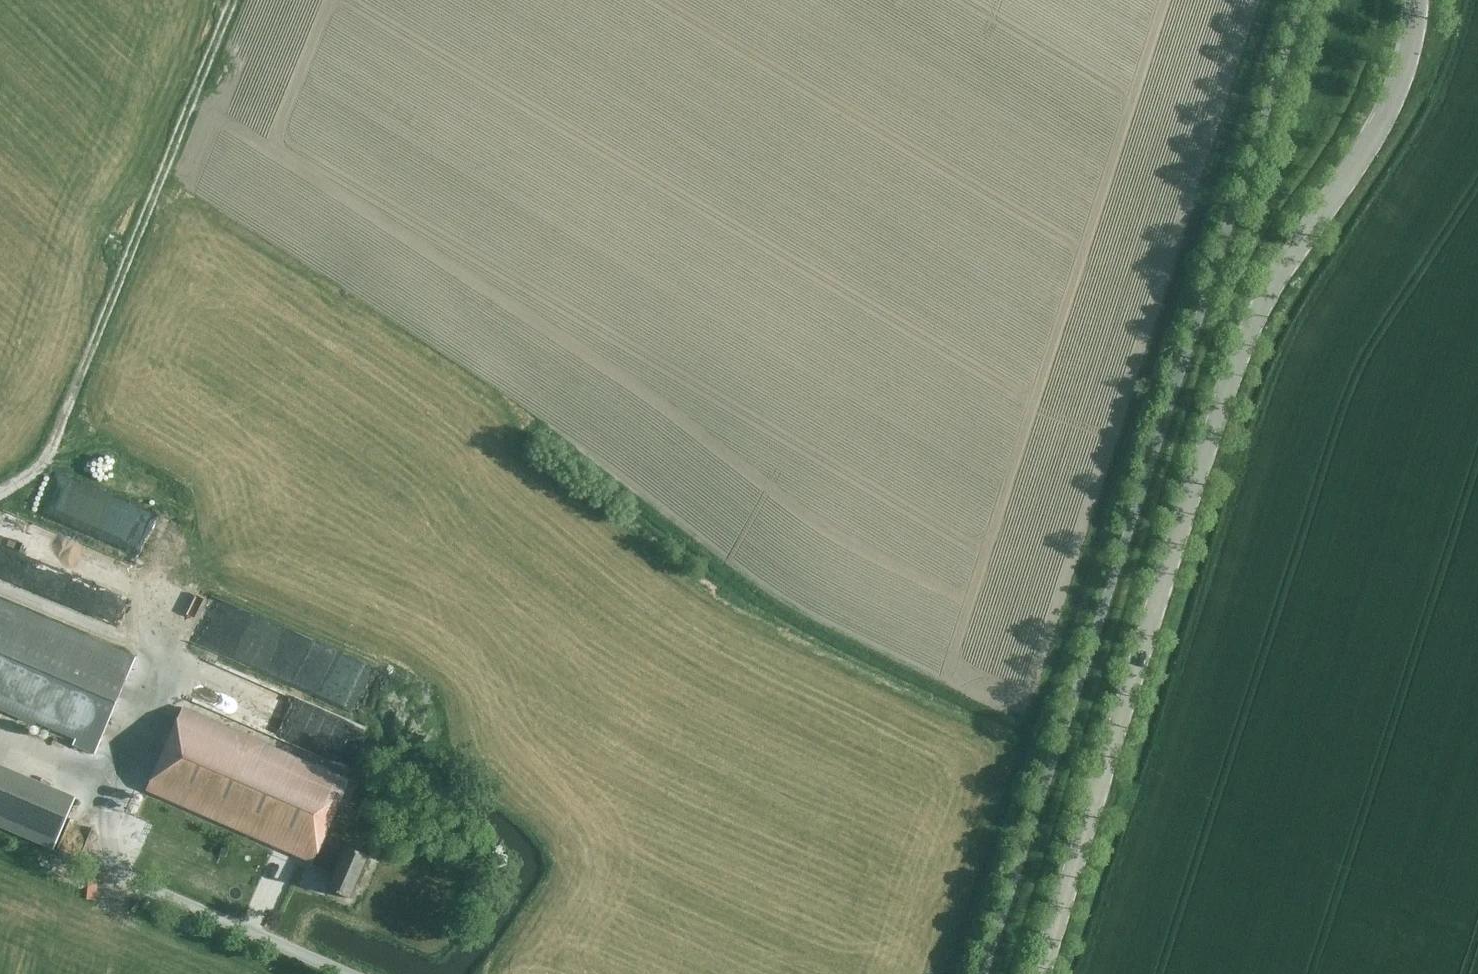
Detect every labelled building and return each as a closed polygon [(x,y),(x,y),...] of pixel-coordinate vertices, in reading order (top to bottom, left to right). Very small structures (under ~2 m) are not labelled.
[(132,664),(0,609),(0,709),(96,750),(132,664)] [(325,888),(350,900),(368,858),(321,837),(346,779),(182,707),(145,790),(310,863),(316,849),(338,859),(325,888)] [(2,765),(0,771),(0,827),(54,850),(76,797),(2,765)]
